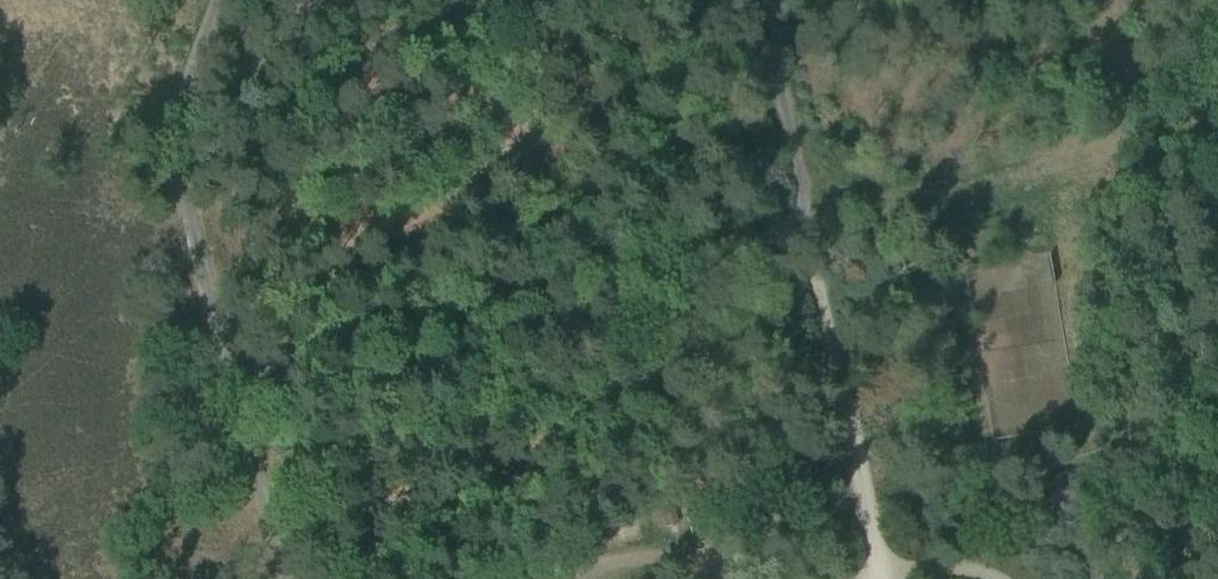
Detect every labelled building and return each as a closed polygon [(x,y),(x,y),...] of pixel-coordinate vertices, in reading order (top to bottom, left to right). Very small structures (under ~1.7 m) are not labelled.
[(665,525),(678,522),(674,508),(673,508),(670,498),(660,501),(662,511),(665,525)] [(612,530),(640,523),(637,511),(609,518),(612,530)]
